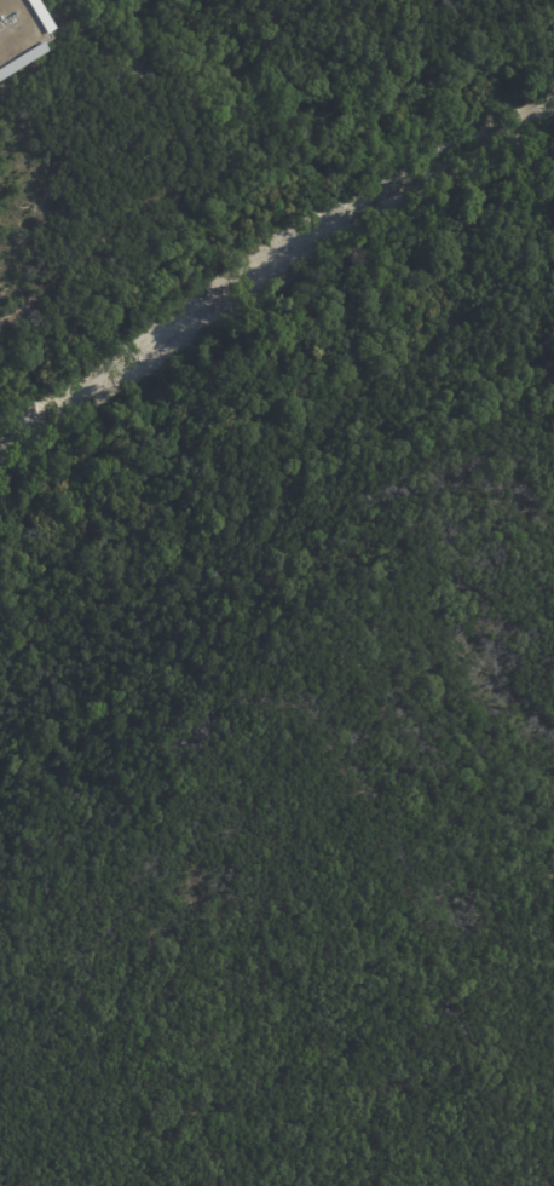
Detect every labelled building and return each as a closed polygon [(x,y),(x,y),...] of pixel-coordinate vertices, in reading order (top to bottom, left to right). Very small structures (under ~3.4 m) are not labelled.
[(41,36),(0,62),(0,0),(19,0),(41,36)]
